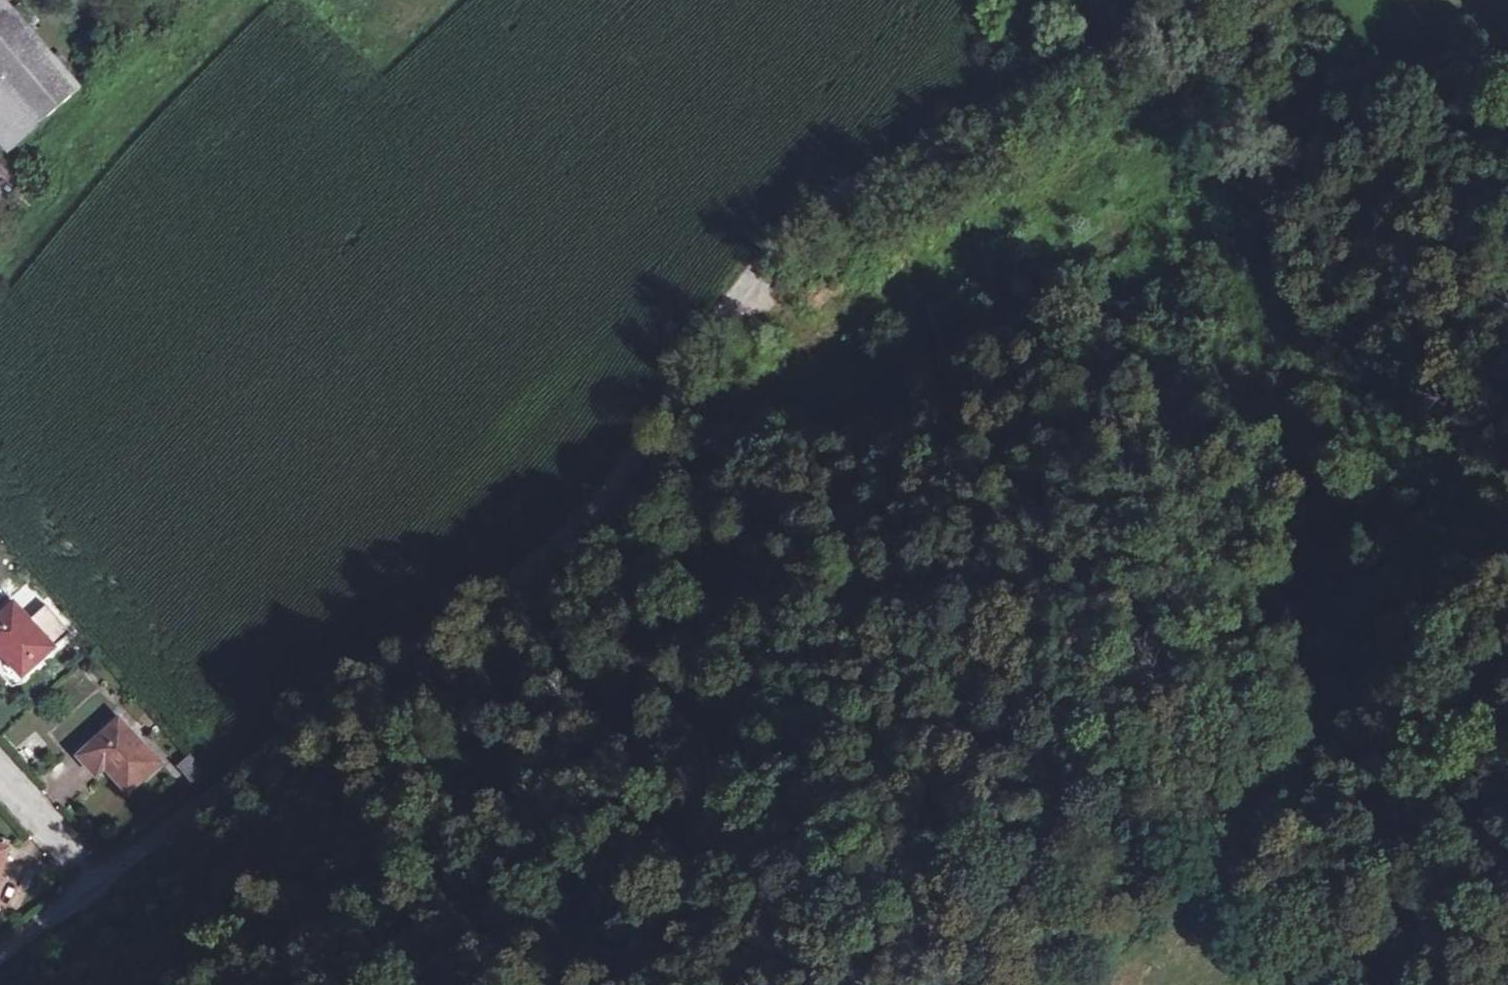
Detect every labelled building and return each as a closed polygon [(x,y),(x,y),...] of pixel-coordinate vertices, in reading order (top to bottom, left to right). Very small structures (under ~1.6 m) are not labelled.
[(8,151),(87,88),(5,0),(0,0),(0,142),(8,151)] [(12,605),(27,622),(31,619),(15,602),(12,605)] [(72,632),(47,605),(31,619),(27,622),(12,605),(0,615),(0,649),(24,675),(72,632)] [(160,764),(120,719),(81,755),(98,774),(106,767),(128,793),(160,764)] [(199,789),(213,778),(191,754),(179,766),(199,789)] [(8,848),(11,841),(0,838),(0,846),(8,848)] [(8,848),(0,846),(0,875),(8,848)]
